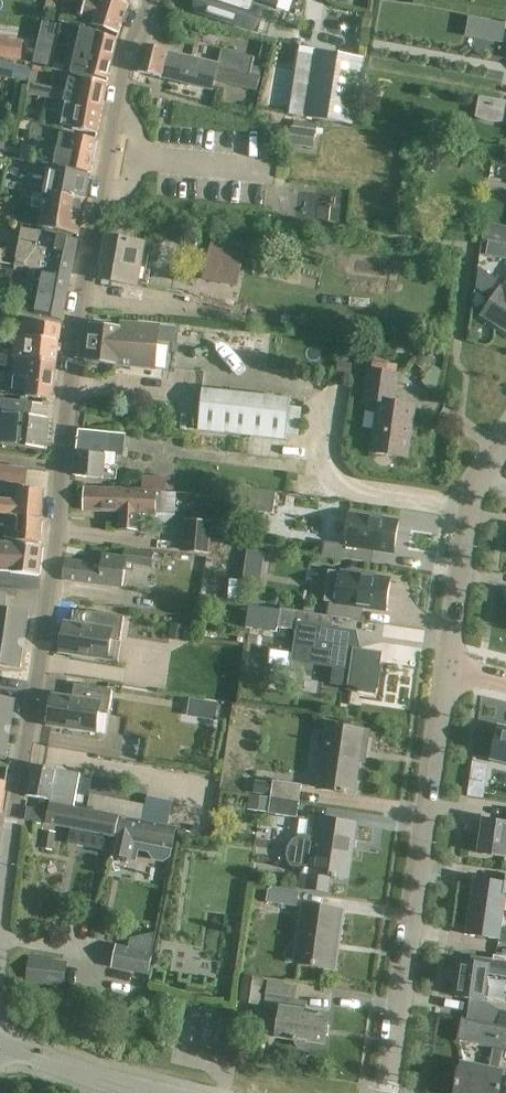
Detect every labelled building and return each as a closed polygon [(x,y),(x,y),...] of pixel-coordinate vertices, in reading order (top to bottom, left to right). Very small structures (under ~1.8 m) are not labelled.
[(64,3),(86,6),(80,23),(119,35),(129,5),(114,0),(53,0),(64,3)] [(199,13),(250,30),(257,8),(253,7),(254,3),(276,11),(280,0),(203,0),(199,13)] [(71,75),(86,77),(108,81),(118,39),(62,23),(59,36),(78,41),(71,75)] [(21,61),(23,41),(0,38),(0,59),(21,61)] [(264,41),(259,60),(267,62),(272,43),(264,41)] [(138,72),(147,75),(166,79),(173,55),(144,48),(138,72)] [(173,55),(166,79),(212,91),(215,80),(257,91),(261,77),(250,74),(254,57),(223,49),(219,66),(173,55)] [(315,52),(305,119),(354,126),(364,59),(315,52)] [(20,80),(23,67),(0,61),(0,76),(20,80)] [(26,95),(38,97),(46,98),(62,101),(102,109),(107,84),(84,79),(83,81),(70,78),(68,92),(28,84),(26,95)] [(478,105),(505,110),(505,108),(505,101),(479,96),(478,105)] [(97,135),(102,109),(62,101),(46,98),(44,110),(58,114),(59,111),(66,113),(64,124),(73,126),(72,130),(97,135)] [(55,128),(21,121),(20,129),(32,131),(31,138),(52,142),(55,128)] [(290,145),(292,145),(313,149),(316,132),(292,128),(290,145)] [(75,136),(65,134),(60,133),(54,167),(68,169),(90,173),(96,140),(75,136)] [(22,190),(26,191),(62,197),(62,196),(85,200),(89,176),(68,172),(56,170),(56,171),(48,169),(46,184),(24,180),(23,185),(8,183),(9,181),(6,181),(5,189),(22,192),(22,190)] [(44,228),(79,237),(85,200),(62,196),(62,197),(26,191),(50,197),(48,210),(42,209),(39,227),(44,228)] [(16,265),(29,268),(30,268),(71,276),(78,240),(43,233),(22,229),(16,265)] [(103,267),(101,280),(137,287),(144,244),(106,237),(101,266),(103,267)] [(487,256),(505,260),(505,245),(490,242),(487,256)] [(247,254),(211,245),(203,280),(238,289),(240,280),(242,271),(247,254)] [(22,313),(28,314),(27,316),(62,321),(71,276),(30,268),(26,292),(22,313)] [(496,325),(505,331),(505,287),(504,291),(501,289),(486,311),(498,319),(495,324),(496,325)] [(57,363),(61,326),(24,321),(22,336),(18,335),(16,351),(0,349),(0,354),(57,363)] [(119,327),(113,366),(116,367),(116,365),(155,370),(159,327),(120,323),(120,328),(119,327)] [(85,362),(87,362),(113,366),(119,327),(90,324),(85,362)] [(360,343),(359,357),(377,359),(378,345),(360,343)] [(424,350),(413,363),(425,372),(435,359),(424,350)] [(0,354),(0,366),(17,368),(16,378),(28,379),(26,398),(53,401),(57,363),(0,354)] [(336,363),(334,375),(351,377),(352,365),(336,363)] [(408,458),(415,407),(394,404),(398,375),(369,371),(365,401),(379,403),(372,453),(408,458)] [(198,431),(287,440),(291,400),(203,391),(198,431)] [(47,451),(51,419),(26,416),(28,402),(0,399),(0,421),(4,422),(1,446),(47,451)] [(126,436),(82,432),(79,431),(74,476),(116,481),(118,467),(115,467),(116,457),(123,458),(126,436)] [(251,441),(250,452),(277,455),(278,444),(251,441)] [(0,467),(0,482),(26,485),(27,470),(0,467)] [(143,491),(167,492),(168,479),(143,478),(143,491)] [(42,520),(44,492),(19,489),(18,503),(0,501),(0,515),(42,520)] [(143,491),(85,489),(84,510),(118,512),(117,532),(139,534),(140,513),(169,514),(170,494),(167,493),(167,492),(143,491)] [(257,492),(254,511),(274,514),(276,495),(257,492)] [(0,515),(0,526),(6,527),(5,541),(41,543),(42,520),(0,515)] [(322,556),(340,559),(362,562),(364,549),(394,554),(399,522),(349,515),(345,545),(324,542),(322,556)] [(190,523),(187,551),(209,553),(212,525),(190,523)] [(11,573),(19,574),(39,576),(42,547),(20,544),(0,543),(0,572),(11,573)] [(102,566),(66,560),(63,580),(85,584),(121,589),(124,571),(134,572),(135,565),(151,567),(153,554),(126,550),(124,558),(103,555),(102,566)] [(391,580),(341,573),(329,571),(324,602),(329,603),(327,616),(353,620),(355,607),(386,612),(391,580)] [(239,604),(241,581),(230,579),(228,603),(239,604)] [(20,668),(23,649),(21,648),(22,640),(25,640),(29,615),(4,611),(7,595),(0,594),(0,665),(20,668)] [(276,632),(277,627),(279,611),(249,607),(247,628),(276,632)] [(349,689),(374,693),(375,687),(376,688),(379,669),(378,669),(380,655),(356,652),(355,645),(357,643),(354,634),(319,629),(321,616),(279,610),(279,611),(277,627),(299,631),(294,659),(335,666),(332,684),(349,687),(349,689)] [(60,653),(108,661),(112,641),(121,643),(125,618),(95,613),(92,627),(65,623),(60,653)] [(171,623),(168,639),(183,642),(186,625),(171,623)] [(80,700),(66,698),(53,696),(48,726),(97,734),(100,714),(109,715),(113,691),(83,686),(80,700)] [(7,755),(10,735),(8,735),(9,726),(11,727),(15,701),(0,699),(0,754),(7,755)] [(190,699),(187,717),(216,721),(219,703),(190,699)] [(317,788),(346,793),(355,794),(361,751),(366,751),(369,732),(326,726),(317,788)] [(500,728),(497,742),(496,742),(495,746),(496,746),(492,761),(505,764),(505,729),(500,728)] [(56,771),(32,766),(27,796),(51,801),(50,806),(52,806),(61,802),(87,808),(93,778),(56,771)] [(275,781),(273,797),(301,801),(303,784),(275,781)] [(271,785),(255,783),(254,794),(269,796),(271,785)] [(301,801),(273,797),(255,794),(252,810),(270,813),(299,817),(301,801)] [(27,808),(25,820),(94,833),(91,848),(110,852),(118,818),(86,812),(87,808),(61,802),(52,806),(50,806),(48,812),(27,808)] [(118,818),(110,852),(110,856),(129,860),(128,861),(137,863),(139,852),(149,854),(154,862),(164,863),(169,859),(176,829),(118,818)] [(302,889),(305,889),(327,892),(330,876),(333,876),(333,879),(336,879),(337,877),(345,878),(350,840),(354,840),(356,825),(309,818),(307,836),(301,836),(293,841),(288,848),(287,856),(290,865),(295,871),(304,874),(302,889)] [(484,821),(479,854),(501,857),(505,858),(505,824),(484,821)] [(55,833),(46,831),(42,849),(52,851),(55,833)] [(104,861),(101,875),(111,877),(114,863),(104,861)] [(471,908),(504,912),(505,897),(505,878),(505,884),(497,883),(475,880),(471,908)] [(300,892),(269,887),(267,903),(298,907),(300,892)] [(344,912),(322,909),(302,906),(294,964),(336,970),(336,968),(332,968),(335,940),(340,941),(344,912)] [(489,939),(500,940),(500,942),(505,943),(505,930),(502,930),(504,912),(471,908),(467,935),(489,939)] [(148,974),(152,954),(156,933),(129,939),(128,949),(117,947),(113,967),(148,974)] [(480,1001),(484,1001),(488,974),(505,977),(505,963),(472,958),(471,964),(463,963),(458,997),(480,1001)] [(29,973),(28,981),(35,982),(63,986),(63,981),(66,964),(37,960),(31,959),(29,973)] [(244,976),(240,1003),(261,1006),(265,979),(244,976)] [(269,983),(265,1009),(280,1011),(277,1038),(292,1040),(292,1041),(295,1042),(296,1040),(325,1045),(329,1015),(306,1012),(308,1002),(295,1000),(296,988),(297,988),(297,987),(269,983)] [(497,1026),(505,1028),(505,1012),(500,1011),(497,1026)] [(497,1026),(462,1019),(457,1041),(495,1050),(491,1071),(462,1065),(458,1083),(457,1083),(456,1087),(457,1087),(456,1092),(498,1092),(498,1091),(500,1092),(501,1088),(499,1088),(502,1074),(498,1073),(502,1051),(505,1052),(505,1028),(497,1026)]
